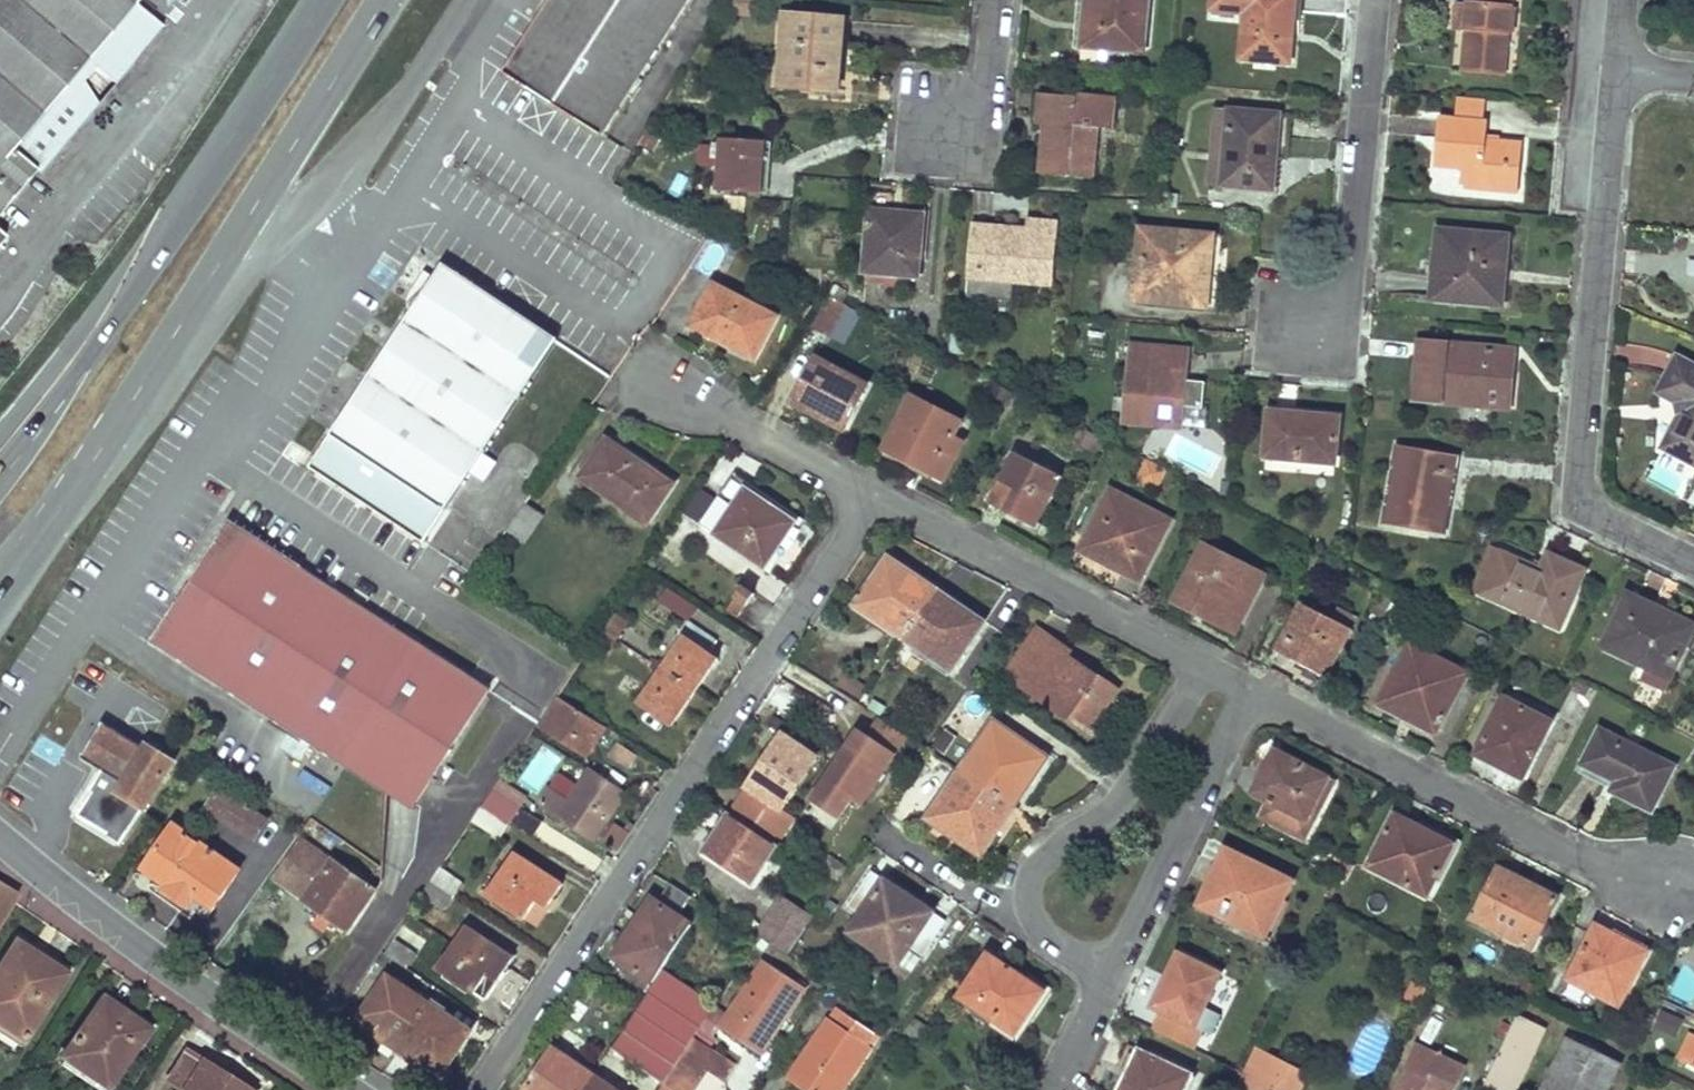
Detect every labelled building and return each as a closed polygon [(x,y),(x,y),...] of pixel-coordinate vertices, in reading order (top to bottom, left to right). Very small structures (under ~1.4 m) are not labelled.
[(35,168),(41,171),(165,25),(138,0),(0,0),(0,210),(35,168)] [(510,73),(544,94),(550,99),(554,101),(603,132),(689,0),(557,0),(557,1),(550,11),(549,13),(510,73)] [(550,11),(557,1),(555,0),(547,0),(542,9),(549,13),(550,11)] [(738,11),(754,13),(755,0),(739,0),(738,11)] [(1080,47),(1083,47),(1082,59),(1106,61),(1107,50),(1124,52),(1125,42),(1145,44),(1149,0),(1085,0),(1080,47)] [(1241,59),(1289,63),(1294,20),(1287,19),(1289,0),(1247,0),(1241,59)] [(1461,68),(1506,73),(1512,7),(1511,7),(1512,0),(1470,0),(1470,3),(1467,3),(1467,8),(1465,30),(1461,68)] [(1453,29),(1465,30),(1467,8),(1455,7),(1453,29)] [(790,42),(787,86),(839,91),(845,20),(786,15),(783,41),(790,42)] [(1045,123),(1040,174),(1092,179),(1096,127),(1114,128),(1116,101),(1042,94),(1039,122),(1045,123)] [(1439,118),(1434,165),(1467,168),(1465,186),(1517,192),(1522,143),(1486,139),(1488,123),(1480,122),(1482,104),(1471,102),(1472,98),(1457,97),(1455,120),(1439,118)] [(1217,111),(1210,185),(1272,190),(1278,116),(1217,111)] [(720,139),(716,189),(762,193),(765,143),(720,139)] [(869,211),(864,273),(919,278),(925,216),(869,211)] [(974,236),(970,277),(1049,285),(1055,224),(1029,222),(1028,231),(1027,241),(974,236)] [(974,226),(974,236),(1027,241),(1028,231),(974,226)] [(1140,229),(1133,302),(1206,308),(1209,266),(1204,265),(1207,235),(1140,229)] [(1438,230),(1431,299),(1500,306),(1507,237),(1438,230)] [(556,342),(443,266),(434,280),(424,273),(414,288),(424,294),(310,466),(424,540),(469,472),(482,480),(495,460),(483,452),(556,342)] [(713,284),(694,324),(729,341),(731,336),(759,350),(775,315),(713,284)] [(830,296),(811,326),(828,335),(845,304),(830,296)] [(731,336),(729,341),(756,355),(759,350),(731,336)] [(1419,343),(1415,399),(1442,402),(1442,393),(1491,397),(1491,393),(1510,394),(1514,352),(1419,343)] [(1132,347),(1125,421),(1179,426),(1186,351),(1132,347)] [(815,357),(791,401),(843,429),(867,384),(815,357)] [(1663,447),(1693,463),(1693,368),(1677,359),(1658,393),(1678,403),(1680,415),(1663,447)] [(1442,393),(1442,402),(1509,408),(1510,394),(1491,393),(1491,397),(1442,393)] [(912,397),(886,449),(946,481),(967,441),(951,434),(958,420),(912,397)] [(1269,413),(1265,457),(1333,464),(1337,419),(1269,413)] [(607,439),(582,475),(647,520),(672,483),(607,439)] [(1398,448),(1385,524),(1444,534),(1458,458),(1398,448)] [(1014,454),(989,504),(1008,513),(1011,506),(1039,521),(1061,478),(1014,454)] [(1147,462),(1138,479),(1157,490),(1166,473),(1147,462)] [(735,471),(701,521),(764,566),(794,520),(746,487),(749,481),(735,471)] [(1110,492),(1084,542),(1124,563),(1119,571),(1138,581),(1168,522),(1110,492)] [(525,502),(506,530),(525,543),(544,514),(525,502)] [(1011,506),(1008,513),(1036,527),(1039,521),(1011,506)] [(231,521),(185,593),(208,607),(254,535),(231,521)] [(185,593),(154,643),(414,807),(491,687),(254,535),(208,607),(185,593)] [(1124,563),(1084,542),(1079,551),(1119,571),(1124,563)] [(1205,549),(1178,601),(1196,610),(1200,602),(1236,621),(1259,578),(1205,549)] [(1475,590),(1484,594),(1502,553),(1493,549),(1475,590)] [(1502,553),(1484,594),(1560,627),(1585,571),(1548,555),(1542,570),(1502,553)] [(888,555),(855,604),(903,637),(933,593),(918,582),(920,577),(888,555)] [(744,585),(727,608),(738,616),(754,592),(744,585)] [(658,599),(688,619),(697,606),(666,586),(658,599)] [(933,593),(903,637),(951,671),(985,622),(953,600),(950,604),(933,593)] [(1628,594),(1604,645),(1670,677),(1691,632),(1653,614),(1655,608),(1628,594)] [(1200,602),(1196,610),(1232,629),(1236,621),(1200,602)] [(1302,603),(1277,650),(1326,676),(1352,628),(1350,627),(1354,619),(1335,608),(1330,618),(1302,603)] [(1653,614),(1691,632),(1693,626),(1655,608),(1653,614)] [(682,639),(640,701),(663,716),(669,707),(680,714),(712,667),(701,661),(708,649),(709,651),(716,640),(688,621),(677,637),(682,639)] [(1037,627),(1010,668),(1025,678),(1021,684),(1068,716),(1072,711),(1092,725),(1116,689),(1065,655),(1069,649),(1037,627)] [(1411,644),(1384,696),(1417,714),(1413,721),(1435,732),(1466,673),(1411,644)] [(708,649),(701,661),(712,667),(718,656),(709,651),(708,649)] [(846,672),(838,684),(857,696),(865,684),(846,672)] [(1577,679),(1572,689),(1586,697),(1592,687),(1577,679)] [(558,695),(539,722),(586,752),(604,724),(558,695)] [(1505,699),(1477,754),(1522,777),(1550,722),(1505,699)] [(669,707),(663,716),(674,724),(680,714),(669,707)] [(864,744),(855,739),(843,757),(842,757),(816,798),(844,816),(856,797),(866,803),(909,735),(881,717),(869,735),(864,744)] [(994,718),(960,769),(1010,803),(1026,779),(1032,783),(1049,756),(994,718)] [(103,725),(84,755),(103,767),(88,791),(91,792),(77,814),(105,833),(103,836),(118,845),(171,760),(144,744),(141,749),(103,725)] [(869,735),(861,729),(855,739),(864,744),(869,735)] [(1601,729),(1584,763),(1618,781),(1614,789),(1650,808),(1672,766),(1601,729)] [(781,735),(729,815),(777,846),(796,816),(783,807),(815,758),(781,735)] [(1252,790),(1257,793),(1274,761),(1295,765),(1298,761),(1274,749),(1252,790)] [(1274,761),(1257,793),(1273,802),(1265,817),(1296,833),(1326,775),(1298,761),(1295,765),(1274,761)] [(551,786),(541,801),(589,834),(603,813),(608,816),(624,792),(591,769),(570,799),(551,786)] [(960,769),(927,819),(982,856),(1001,827),(996,824),(1010,803),(960,769)] [(1326,775),(1296,833),(1302,835),(1332,778),(1326,775)] [(534,797),(541,801),(551,786),(544,782),(534,797)] [(492,789),(471,819),(501,837),(520,807),(492,789)] [(218,790),(207,807),(276,852),(287,834),(218,790)] [(1395,812),(1367,866),(1426,897),(1454,843),(1395,812)] [(603,813),(589,834),(593,837),(608,816),(603,813)] [(729,815),(705,852),(752,883),(777,846),(729,815)] [(614,851),(629,830),(612,820),(598,841),(614,851)] [(173,825),(137,879),(191,918),(196,910),(206,917),(239,868),(173,825)] [(301,838),(274,878),(348,929),(375,889),(301,838)] [(1211,881),(1202,898),(1222,908),(1220,914),(1258,933),(1277,895),(1283,899),(1292,881),(1227,848),(1217,867),(1222,869),(1215,883),(1211,881)] [(515,851),(486,894),(523,919),(536,900),(547,907),(562,884),(515,851)] [(1336,858),(1328,874),(1336,878),(1344,863),(1336,858)] [(439,866),(430,880),(454,896),(463,882),(439,866)] [(1498,868),(1472,918),(1524,945),(1538,919),(1544,923),(1557,898),(1498,868)] [(861,913),(850,930),(899,963),(910,947),(923,955),(945,921),(872,872),(849,905),(861,913)] [(430,880),(421,893),(445,909),(454,896),(430,880)] [(15,897),(0,887),(0,921),(15,897)] [(785,894),(757,935),(788,953),(815,914),(785,894)] [(1277,895),(1258,933),(1265,936),(1283,899),(1277,895)] [(1222,908),(1202,898),(1199,904),(1220,914),(1222,908)] [(536,900),(523,919),(533,926),(547,907),(536,900)] [(657,901),(619,958),(653,983),(692,925),(657,901)] [(1538,919),(1524,945),(1531,948),(1544,923),(1538,919)] [(404,924),(386,952),(408,967),(426,939),(404,924)] [(465,925),(438,965),(475,991),(488,973),(498,979),(513,958),(465,925)] [(1591,931),(1568,976),(1618,1003),(1646,950),(1618,935),(1614,943),(1591,931)] [(30,1015),(31,1014),(58,970),(14,942),(0,964),(0,1026),(22,1040),(37,1018),(30,1015)] [(988,952),(959,995),(1009,1030),(1023,1008),(1031,1013),(1046,991),(988,952)] [(1163,985),(1154,1004),(1163,1009),(1153,1028),(1192,1048),(1202,1028),(1195,1025),(1205,1006),(1221,973),(1184,955),(1168,987),(1163,985)] [(764,960),(720,1026),(755,1049),(777,1015),(784,1019),(804,987),(764,960)] [(58,970),(31,1014),(37,1018),(64,974),(58,970)] [(664,970),(613,1047),(663,1081),(694,1035),(700,1026),(714,1005),(664,970)] [(388,974),(361,1015),(374,1025),(367,1035),(381,1044),(383,1040),(398,1049),(429,1002),(388,974)] [(1411,982),(1402,1002),(1416,1009),(1425,989),(1411,982)] [(145,1029),(100,999),(59,1057),(105,1089),(145,1029)] [(429,1002),(398,1049),(411,1058),(408,1063),(423,1073),(430,1063),(443,1071),(471,1031),(429,1002)] [(1195,1025),(1202,1028),(1209,1032),(1219,1013),(1205,1006),(1195,1025)] [(844,1013),(835,1007),(827,1017),(838,1023),(844,1013)] [(1009,1030),(1017,1034),(1031,1013),(1023,1008),(1009,1030)] [(793,1069),(817,1085),(814,1089),(839,1089),(876,1035),(844,1013),(838,1023),(827,1017),(793,1069)] [(1481,1088),(1484,1089),(1512,1089),(1543,1026),(1516,1014),(1490,1069),(1481,1088)] [(777,1015),(755,1049),(761,1053),(784,1019),(777,1015)] [(700,1026),(694,1035),(710,1046),(716,1038),(700,1026)] [(663,1081),(676,1089),(692,1089),(718,1051),(710,1046),(694,1035),(663,1081)] [(1693,1056),(1693,1037),(1683,1060),(1690,1063),(1693,1056)] [(1540,1089),(1604,1089),(1617,1064),(1565,1038),(1540,1089)] [(525,1089),(581,1089),(592,1074),(553,1048),(525,1089)] [(1120,1089),(1182,1089),(1191,1072),(1140,1048),(1120,1089)] [(1252,1048),(1241,1072),(1238,1079),(1261,1089),(1296,1089),(1304,1075),(1252,1048)] [(184,1052),(166,1081),(180,1089),(243,1089),(184,1052)] [(1396,1089),(1451,1089),(1452,1087),(1425,1075),(1430,1062),(1415,1056),(1409,1070),(1406,1069),(1396,1089)] [(788,1077),(807,1089),(814,1089),(817,1085),(793,1069),(788,1077)] [(581,1089),(616,1089),(592,1074),(581,1089)]
